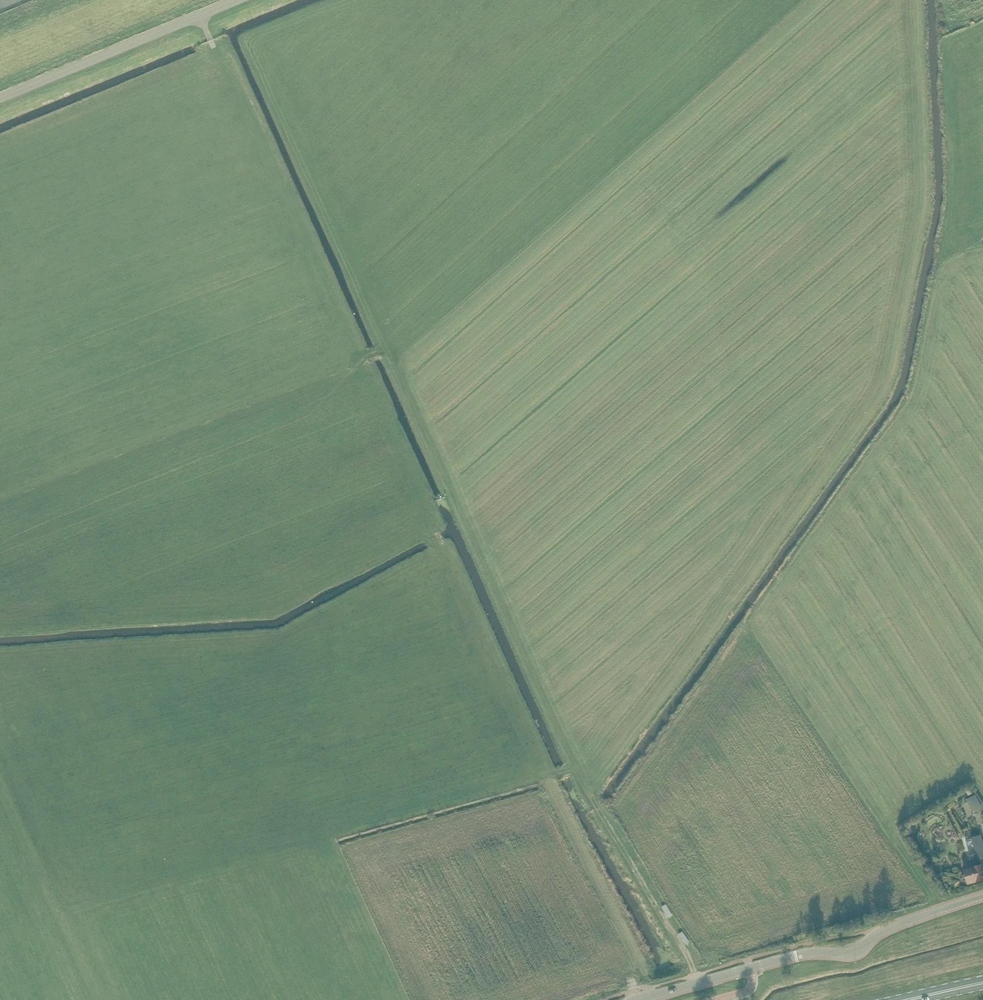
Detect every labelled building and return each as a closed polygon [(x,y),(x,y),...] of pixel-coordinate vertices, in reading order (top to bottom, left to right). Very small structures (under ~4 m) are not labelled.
[(982,808),(975,795),(966,800),(973,813),(982,808)] [(953,808),(947,812),(952,821),(959,816),(953,808)] [(913,832),(909,827),(905,830),(909,836),(913,832)] [(972,868),(963,870),(967,885),(976,883),(982,882),(982,868),(982,865),(981,860),(982,859),(982,841),(981,836),(972,838),(976,854),(969,856),(971,862),(972,868)]
